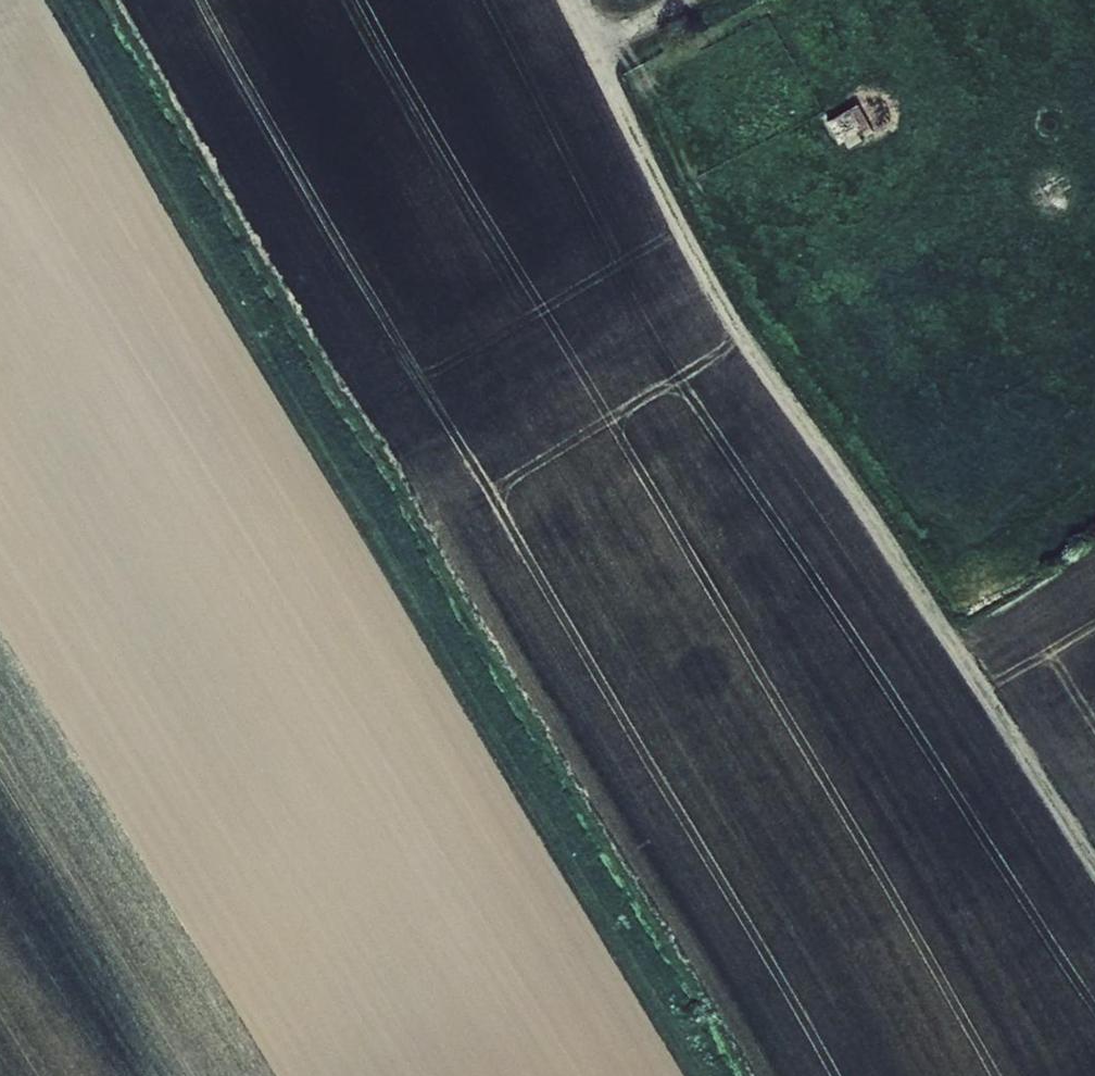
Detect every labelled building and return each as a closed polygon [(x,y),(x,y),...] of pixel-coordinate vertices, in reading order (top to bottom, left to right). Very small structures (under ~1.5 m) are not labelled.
[(848,151),(876,132),(856,104),(828,123),(848,151)]
